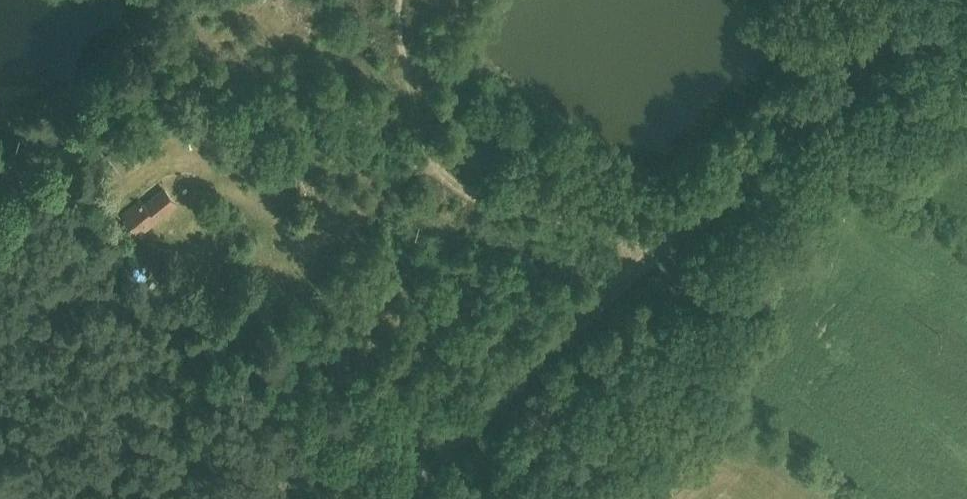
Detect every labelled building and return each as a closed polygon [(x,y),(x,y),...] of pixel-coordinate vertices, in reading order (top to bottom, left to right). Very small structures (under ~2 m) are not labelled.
[(124,215),(138,234),(176,204),(165,190),(144,206),(141,202),(124,215)]
